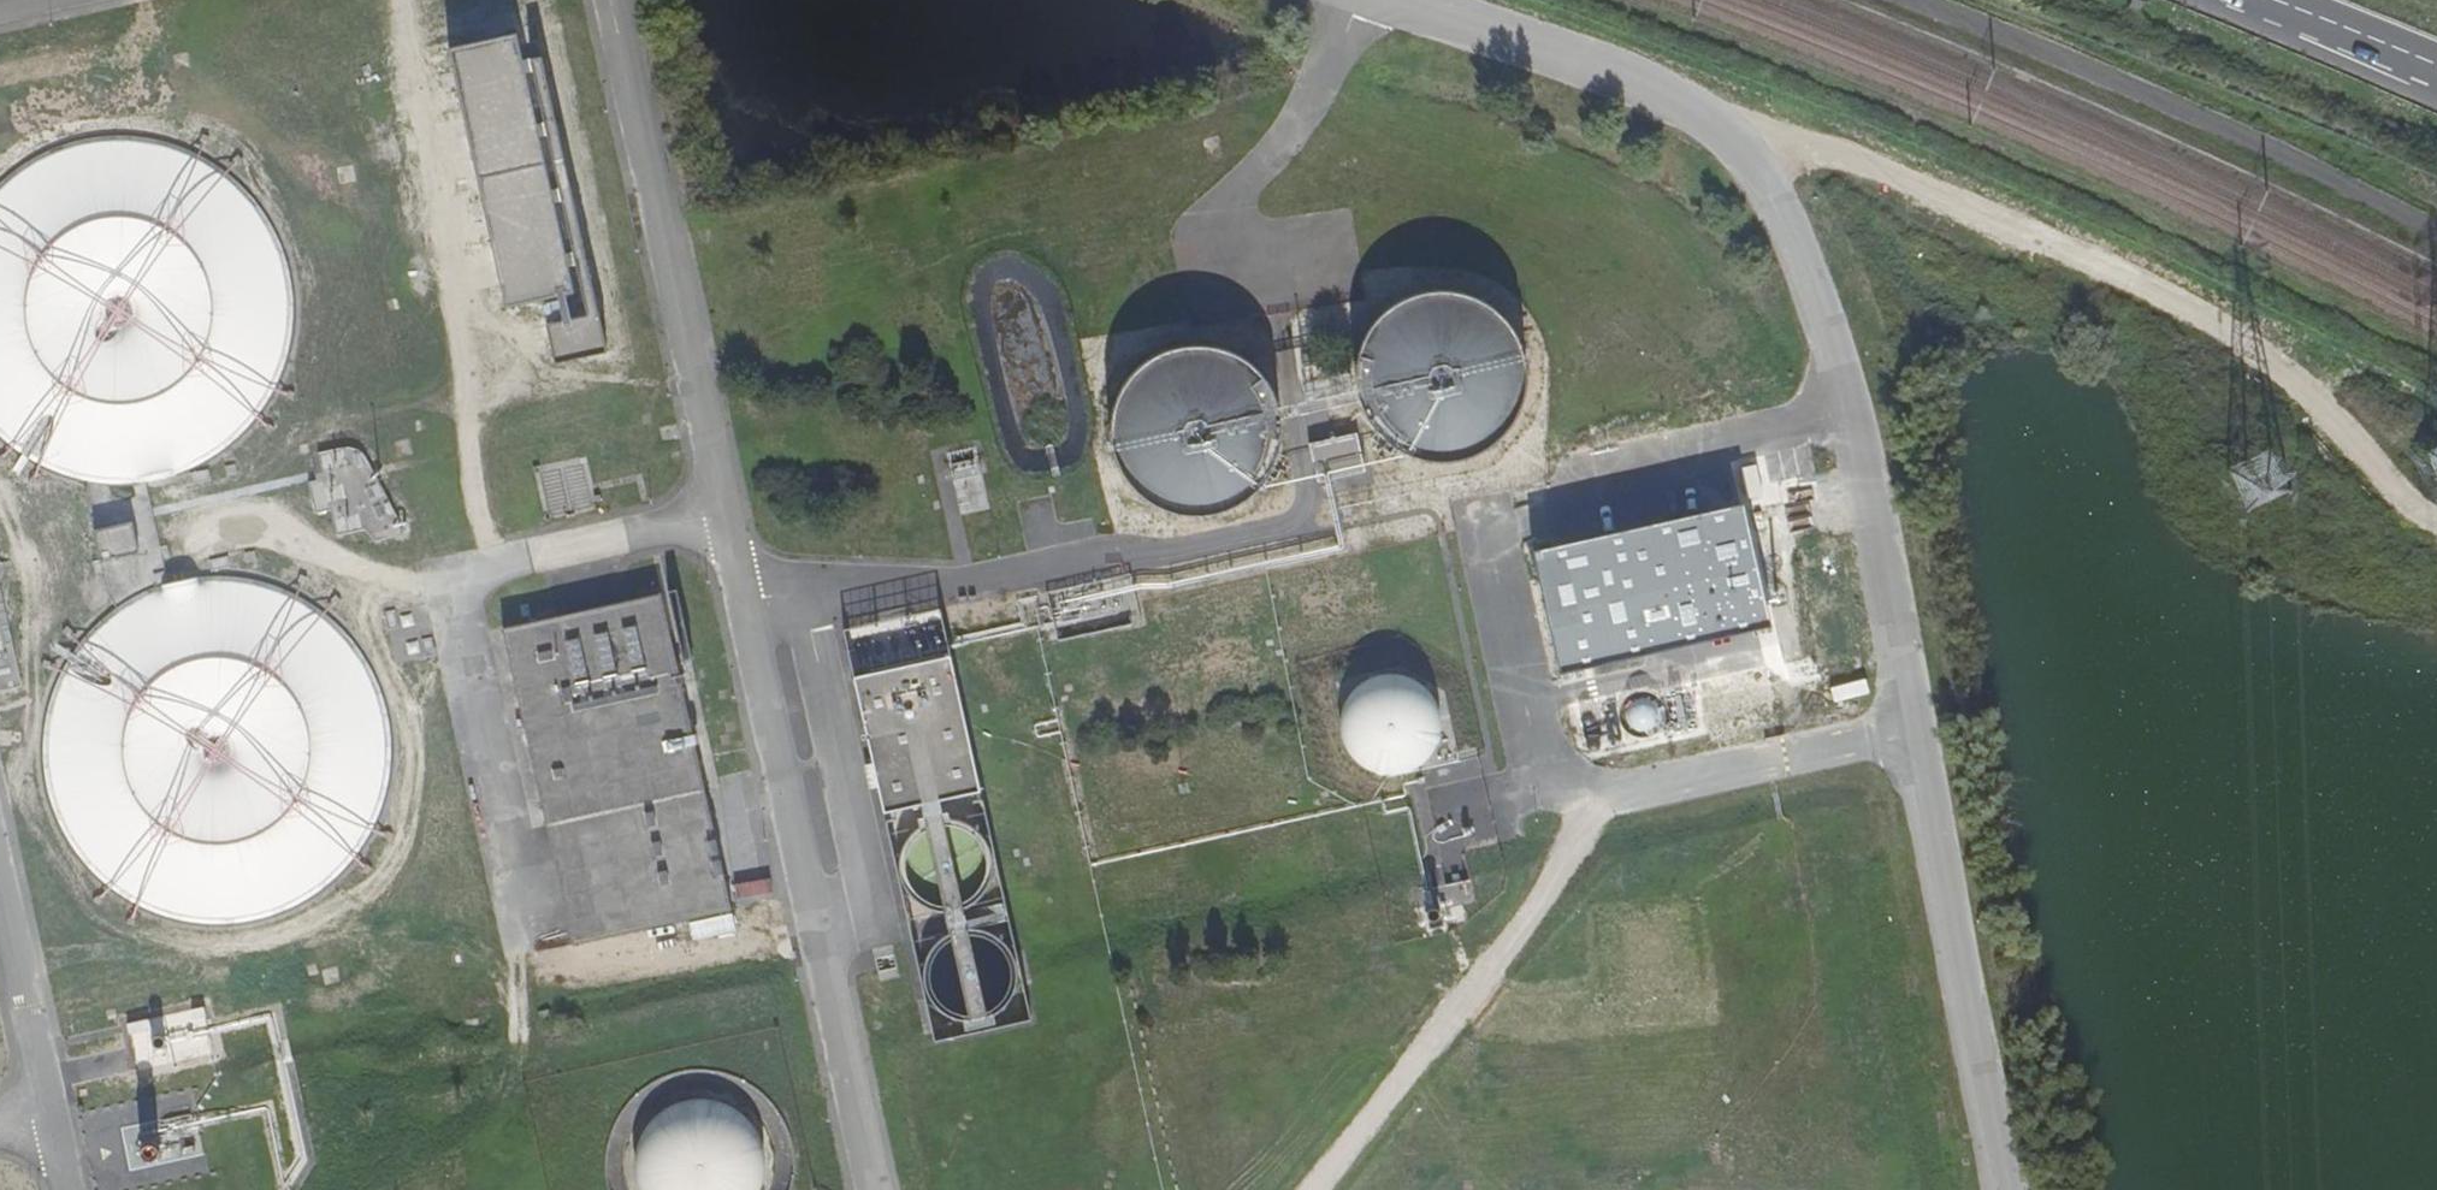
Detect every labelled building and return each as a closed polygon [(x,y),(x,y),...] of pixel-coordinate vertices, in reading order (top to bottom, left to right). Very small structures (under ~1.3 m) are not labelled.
[(520,65),(514,39),(449,54),(506,310),(556,299),(557,306),(562,327),(548,331),(556,365),(604,355),(539,61),(520,65)] [(1413,458),(1441,461),(1469,455),(1492,439),(1509,417),(1517,390),(1516,362),(1505,336),(1486,316),(1461,303),(1433,299),(1405,305),(1384,318),(1368,336),(1358,358),(1355,382),(1359,406),(1371,428),(1388,445),(1413,458)] [(1163,507),(1191,510),(1218,504),(1242,488),(1259,466),(1267,439),(1266,411),(1255,385),(1236,365),(1211,352),(1183,348),(1155,354),(1134,367),(1118,385),(1108,407),(1105,432),(1109,455),(1121,477),(1138,494),(1163,507)] [(1308,442),(1313,474),(1363,466),(1358,434),(1308,442)] [(375,443),(316,453),(320,480),(307,482),(312,513),(329,510),(335,541),(391,531),(375,443)] [(138,535),(102,541),(107,568),(143,562),(138,535)] [(660,599),(508,633),(577,943),(730,909),(660,599)] [(850,627),(919,1035),(1020,1018),(952,610),(850,627)] [(1422,635),(1313,660),(1342,784),(1451,759),(1422,635)] [(736,900),(768,891),(765,877),(732,885),(736,900)] [(613,1189),(800,1189),(794,1100),(764,1039),(675,1044),(664,1049),(650,1050),(651,1070),(607,1093),(613,1189)]
